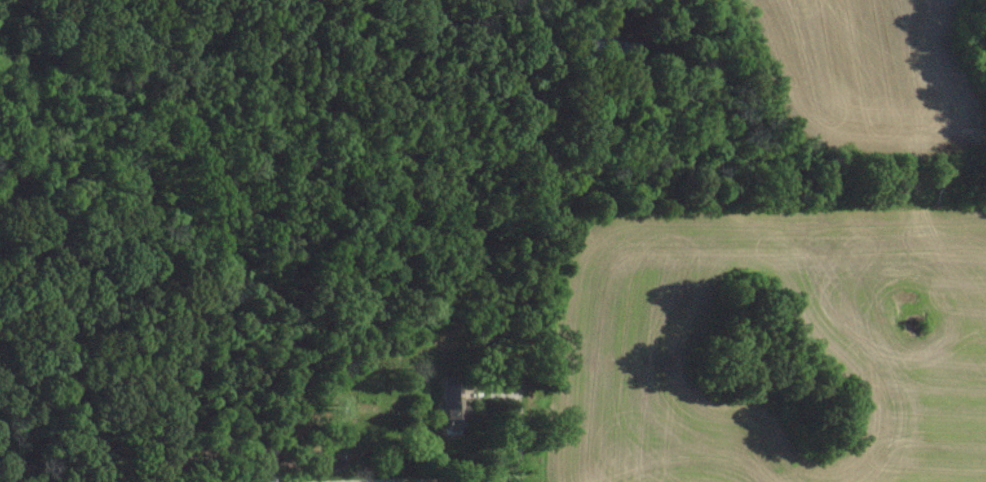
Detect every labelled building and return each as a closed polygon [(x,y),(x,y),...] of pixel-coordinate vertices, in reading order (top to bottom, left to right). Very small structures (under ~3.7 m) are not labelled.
[(440,383),(441,419),(449,419),(449,427),(463,426),(462,382),(440,383)]
